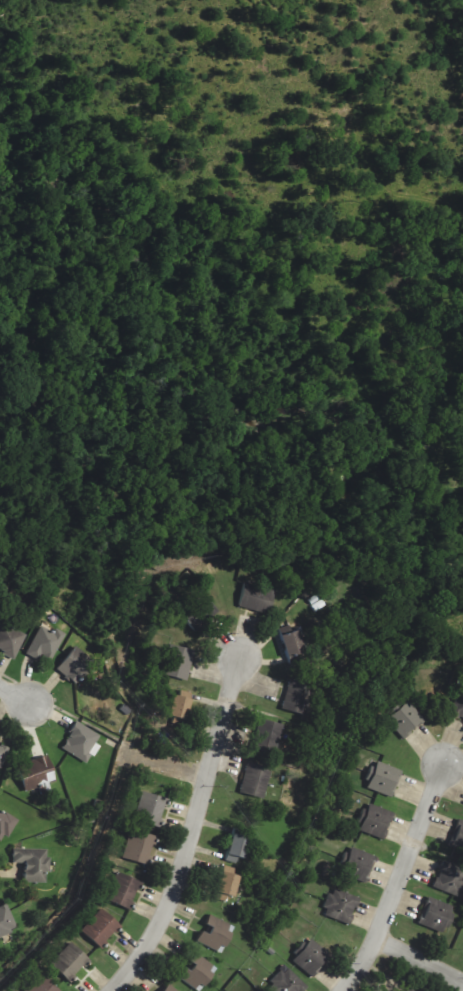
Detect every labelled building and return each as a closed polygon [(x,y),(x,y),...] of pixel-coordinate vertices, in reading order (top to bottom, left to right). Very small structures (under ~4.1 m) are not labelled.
[(274,588),(244,583),(240,607),(270,612),(274,588)] [(179,612),(195,631),(218,611),(201,592),(179,612)] [(26,634),(0,623),(0,624),(0,651),(15,658),(26,634)] [(38,660),(40,654),(52,660),(65,633),(55,628),(54,631),(40,625),(27,655),(38,660)] [(280,633),(286,662),(303,659),(297,629),(280,633)] [(194,651),(171,644),(161,674),(185,681),(194,651)] [(90,656),(72,645),(56,671),(75,682),(90,656)] [(281,708),(305,715),(313,685),(290,678),(281,708)] [(462,719),(462,691),(459,690),(450,714),(462,719)] [(166,715),(184,718),(188,698),(171,694),(166,715)] [(402,739),(424,720),(408,700),(385,719),(402,739)] [(282,723),(257,718),(252,748),(276,753),(282,723)] [(99,735),(75,721),(60,747),(87,764),(98,745),(95,743),(99,735)] [(0,745),(0,772),(9,748),(0,745)] [(54,780),(47,755),(18,764),(25,789),(54,780)] [(393,796),(401,768),(372,761),(365,789),(393,796)] [(263,798),(271,768),(246,762),(239,792),(263,798)] [(159,827),(165,797),(141,792),(135,822),(159,827)] [(355,829),(382,839),(392,812),(366,802),(355,829)] [(16,820),(0,811),(0,840),(3,842),(16,820)] [(462,854),(462,821),(456,819),(447,850),(462,854)] [(122,858),(148,864),(154,835),(129,829),(122,858)] [(243,862),(247,837),(229,834),(225,859),(243,862)] [(366,880),(371,853),(348,848),(343,876),(366,880)] [(23,863),(22,882),(47,882),(48,850),(12,849),(11,862),(23,863)] [(439,861),(433,890),(461,895),(462,887),(462,866),(439,861)] [(238,869),(221,866),(216,892),(232,895),(238,869)] [(140,882),(117,872),(105,899),(129,909),(140,882)] [(359,898),(332,888),(322,915),(349,925),(359,898)] [(454,907),(428,897),(417,923),(443,934),(454,907)] [(7,904),(0,906),(0,938),(17,931),(7,904)] [(99,947),(120,926),(101,908),(81,930),(99,947)] [(225,947),(234,926),(207,915),(196,942),(218,950),(220,945),(225,947)] [(328,954),(310,938),(290,959),(308,976),(328,954)] [(88,959),(70,942),(50,965),(68,981),(88,959)] [(214,963),(191,953),(186,965),(182,963),(175,977),(198,987),(199,984),(204,986),(214,963)] [(285,966),(265,988),(269,990),(301,990),(306,986),(285,966)] [(42,973),(25,990),(60,990),(42,973)]
